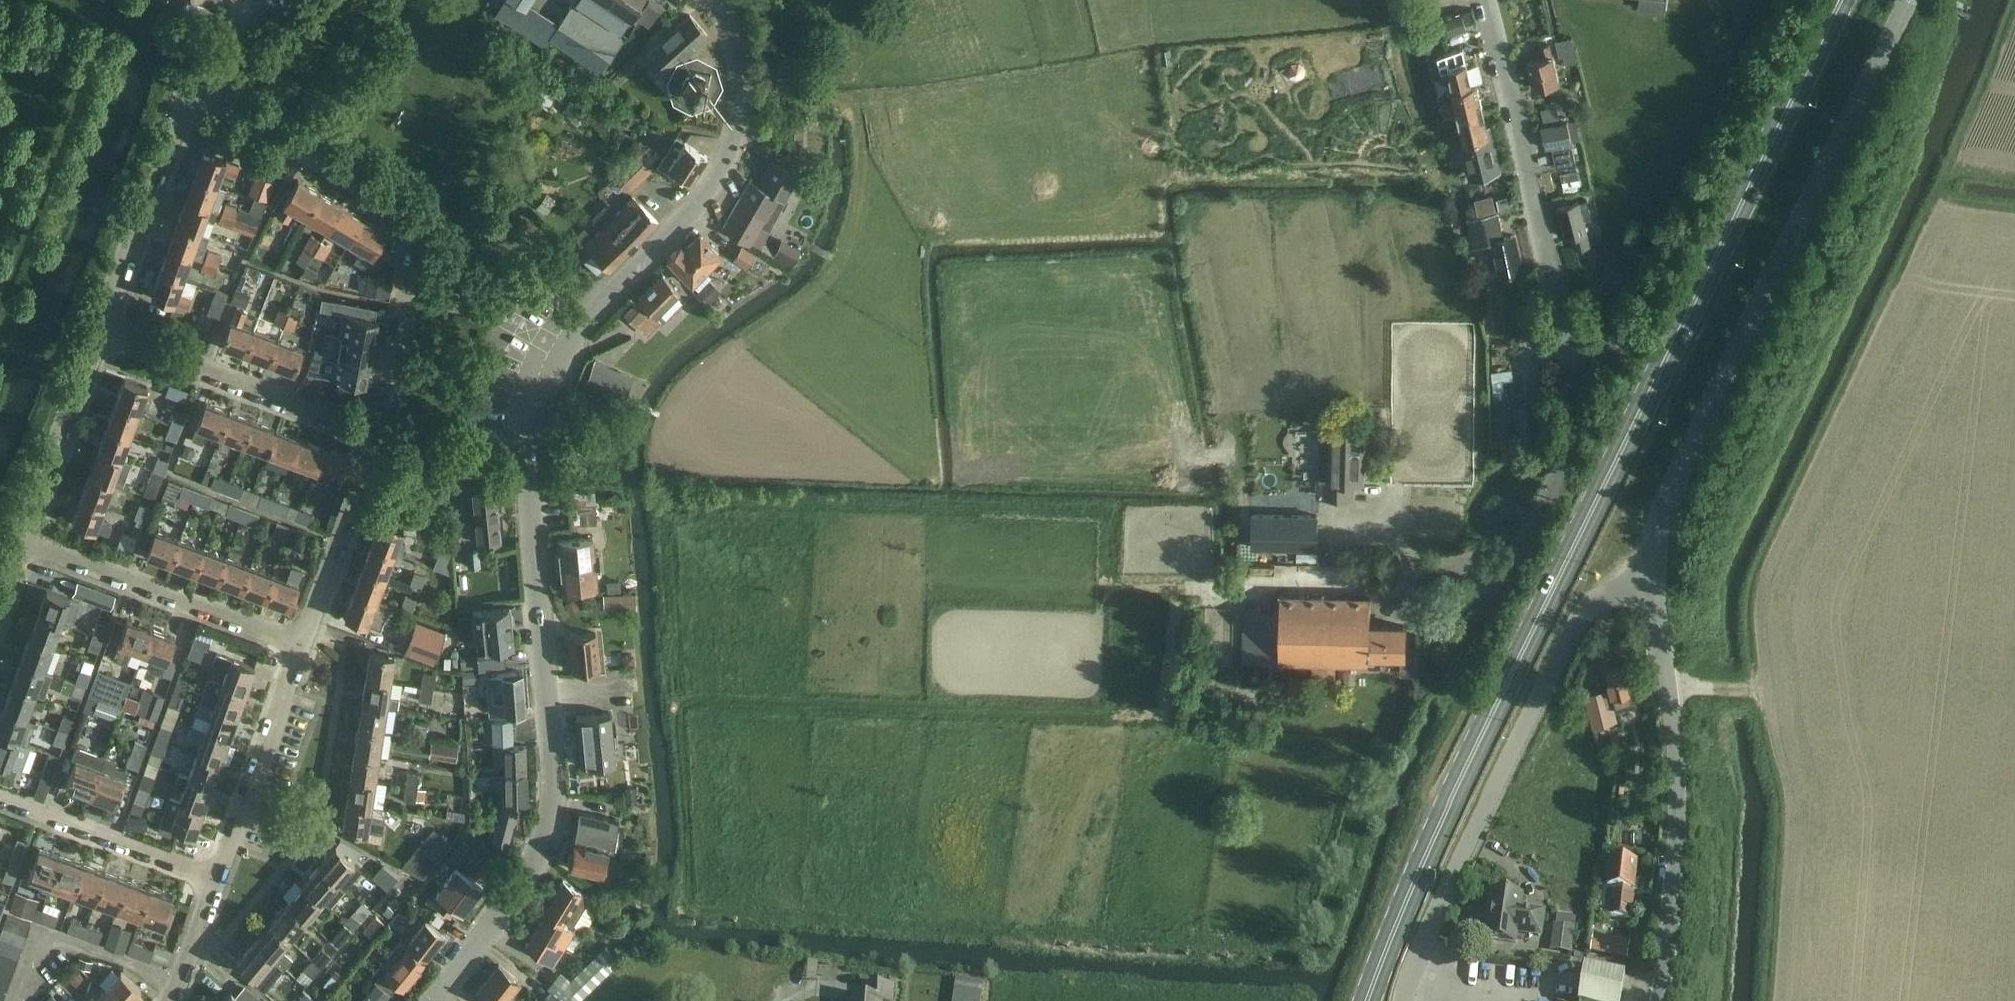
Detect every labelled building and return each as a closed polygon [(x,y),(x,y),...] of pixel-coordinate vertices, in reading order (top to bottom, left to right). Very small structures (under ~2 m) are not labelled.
[(186,0),(176,0),(173,10),(182,13),(182,12),(205,20),(209,8),(187,0),(186,0)] [(519,6),(525,10),(531,0),(510,0),(519,6)] [(557,24),(560,26),(606,56),(609,58),(643,6),(638,3),(639,0),(572,0),(557,24)] [(1638,9),(1665,12),(1666,0),(1639,0),(1638,9)] [(684,70),(694,67),(685,54),(706,36),(690,18),(688,15),(644,53),(662,74),(663,73),(670,80),(665,89),(692,106),(702,91),(693,94),(683,89),(680,79),(684,70)] [(1445,19),(1441,20),(1444,34),(1448,33),(1448,34),(1463,31),(1459,16),(1445,19)] [(1552,55),(1549,44),(1539,46),(1542,58),(1527,61),(1533,89),(1559,83),(1553,55),(1552,55)] [(1171,48),(1161,50),(1163,64),(1173,62),(1171,48)] [(1458,116),(1483,110),(1477,84),(1472,85),(1464,49),(1438,55),(1442,69),(1449,68),(1454,89),(1452,90),(1458,116)] [(557,64),(546,78),(558,88),(569,73),(557,64)] [(693,94),(702,91),(703,90),(709,80),(705,71),(694,67),(684,70),(680,79),(683,89),(693,94)] [(546,78),(531,97),(546,109),(561,90),(558,88),(546,78)] [(1483,110),(1458,116),(1472,176),(1501,170),(1492,127),(1487,128),(1483,110)] [(1546,148),(1546,149),(1551,147),(1571,143),(1566,122),(1541,128),(1546,148)] [(620,128),(615,134),(624,141),(629,135),(620,128)] [(639,139),(630,147),(636,153),(645,145),(639,139)] [(690,182),(707,156),(684,142),(667,168),(690,182)] [(1571,143),(1551,147),(1556,166),(1556,167),(1575,162),(1571,143)] [(194,177),(217,185),(221,171),(234,176),(238,166),(225,161),(226,161),(202,152),(194,177)] [(613,174),(611,175),(629,193),(651,170),(648,167),(636,156),(633,153),(632,154),(613,174)] [(738,200),(722,227),(751,243),(758,246),(759,247),(762,241),(766,234),(768,229),(773,221),(784,200),(798,175),(771,160),(756,185),(749,181),(738,200)] [(255,173),(248,192),(267,200),(274,180),(255,173)] [(194,177),(185,200),(208,208),(217,185),(194,177)] [(306,217),(320,193),(297,180),(283,204),(284,204),(277,215),(287,221),(294,210),(306,217)] [(546,192),(535,207),(543,213),(554,198),(546,192)] [(327,230),(341,206),(320,193),(306,217),(327,230)] [(1493,195),(1475,199),(1478,215),(1496,211),(1493,195)] [(582,255),(580,257),(596,273),(600,269),(604,264),(610,270),(610,269),(657,221),(631,196),(614,214),(601,228),(584,245),(588,249),(584,253),(582,255)] [(1591,243),(1584,219),(1592,217),(1587,199),(1558,207),(1566,238),(1571,236),(1574,247),(1591,243)] [(177,224),(176,224),(199,233),(199,232),(199,231),(204,219),(213,222),(217,211),(208,208),(185,200),(185,201),(177,224)] [(225,203),(221,212),(235,217),(257,225),(261,215),(248,211),(238,207),(225,202),(225,203)] [(349,243),(363,218),(341,206),(327,230),(349,243)] [(221,213),(218,222),(231,227),(253,235),(257,225),(235,217),(221,212),(221,213)] [(1504,239),(1498,213),(1467,220),(1472,247),(1494,243),(1501,276),(1522,271),(1515,236),(1504,239)] [(363,218),(349,243),(361,249),(354,261),(364,267),(370,255),(371,255),(385,231),(363,218)] [(194,246),(199,233),(176,224),(168,248),(191,256),(199,259),(203,249),(194,246)] [(1462,227),(1452,229),(1454,237),(1464,235),(1462,227)] [(721,256),(699,234),(683,251),(680,248),(667,260),(692,284),(693,284),(697,288),(710,275),(706,270),(721,256)] [(313,254),(320,241),(310,235),(303,247),(313,254)] [(320,241),(313,254),(323,260),(331,247),(320,241)] [(740,245),(732,260),(756,274),(765,260),(740,245)] [(236,246),(233,255),(241,259),(245,249),(236,246)] [(168,248),(160,270),(183,278),(191,256),(168,248)] [(778,254),(777,257),(791,263),(795,255),(781,249),(778,254)] [(203,260),(217,265),(221,255),(207,250),(203,260)] [(213,275),(217,265),(203,260),(200,271),(213,275)] [(306,264),(301,273),(312,280),(317,271),(306,264)] [(335,268),(332,274),(338,277),(341,271),(335,268)] [(159,271),(151,295),(174,303),(187,307),(190,297),(177,293),(182,279),(183,278),(160,270),(159,271)] [(237,286),(236,289),(240,290),(246,275),(242,273),(237,286)] [(367,273),(364,294),(386,297),(388,276),(367,273)] [(646,336),(660,321),(655,316),(679,291),(661,274),(623,314),(646,336)] [(708,279),(696,292),(709,304),(721,291),(708,279)] [(321,297),(319,308),(333,311),(332,319),(341,320),(338,334),(373,341),(377,319),(376,319),(374,319),(377,307),(321,297)] [(378,306),(376,319),(377,319),(385,320),(387,307),(379,305),(378,306)] [(211,328),(217,311),(201,306),(195,323),(211,328)] [(291,306),(288,313),(295,316),(298,309),(291,306)] [(246,353),(254,331),(241,326),(247,312),(236,307),(234,312),(230,321),(222,344),(246,353)] [(283,326),(288,313),(278,309),(273,322),(283,326)] [(288,313),(283,326),(293,331),(298,318),(295,316),(288,313)] [(270,363),(278,340),(254,331),(246,353),(270,363)] [(310,361),(306,372),(330,377),(330,378),(336,379),(360,383),(365,384),(369,362),(373,341),(338,334),(334,356),(314,351),(313,354),(310,361)] [(278,340),(270,363),(293,371),(301,349),(278,340)] [(592,363),(583,384),(621,400),(630,380),(606,370),(608,366),(593,360),(592,363)] [(1512,369),(1491,372),(1493,382),(1494,393),(1499,431),(1511,429),(1511,427),(1513,426),(1511,417),(1512,417),(1508,390),(1504,391),(1503,381),(1507,380),(1513,380),(1512,369)] [(116,402),(139,410),(147,387),(124,379),(116,402)] [(302,384),(300,390),(303,395),(309,396),(314,393),(315,387),(313,382),(306,381),(302,384)] [(1518,428),(1543,424),(1539,399),(1514,404),(1518,428)] [(129,435),(139,410),(116,402),(107,426),(129,435)] [(220,434),(229,412),(205,403),(196,426),(192,438),(201,442),(206,429),(220,434)] [(170,424),(180,428),(185,414),(175,411),(170,424)] [(244,444),(253,421),(229,412),(220,434),(244,444)] [(267,452),(276,430),(253,421),(244,444),(267,452)] [(176,441),(180,428),(170,424),(166,437),(176,441)] [(120,459),(129,435),(107,426),(98,451),(120,459)] [(1363,482),(1364,429),(1330,429),(1330,431),(1320,431),(1320,479),(1318,479),(1318,496),(1354,496),(1354,481),(1363,482)] [(290,461),(299,439),(276,430),(267,452),(290,461)] [(314,471),(322,448),(299,439),(290,461),(314,471)] [(184,445),(180,453),(190,457),(193,448),(184,445)] [(322,448),(314,471),(338,480),(347,457),(322,448)] [(130,463),(120,459),(98,451),(89,474),(112,483),(121,486),(130,463)] [(152,471),(163,475),(168,461),(157,457),(152,471)] [(152,471),(143,468),(141,475),(149,478),(147,484),(158,488),(163,475),(152,471)] [(479,485),(478,469),(450,470),(451,494),(471,492),(473,512),(469,513),(470,523),(474,522),(476,542),(499,540),(493,483),(479,485)] [(104,505),(112,483),(89,474),(80,498),(104,505)] [(225,493),(228,482),(214,476),(210,487),(225,493)] [(228,482),(225,493),(240,498),(244,487),(228,482)] [(193,502),(198,491),(183,485),(179,496),(193,502)] [(198,491),(193,502),(208,508),(212,497),(198,491)] [(574,525),(596,524),(594,493),(573,494),(574,525)] [(271,510),(275,499),(260,494),(256,505),(271,511),(271,510)] [(98,520),(104,505),(80,498),(71,522),(94,530),(95,529),(108,534),(111,525),(98,520)] [(271,510),(271,511),(286,516),(286,515),(290,505),(275,499),(271,510)] [(240,520),(244,509),(230,503),(225,514),(240,520)] [(136,518),(144,521),(149,508),(140,504),(135,518),(136,518)] [(290,505),(286,515),(295,519),(299,510),(300,508),(290,505)] [(244,509),(240,520),(255,526),(259,515),(244,509)] [(309,524),(312,515),(299,510),(295,519),(309,524)] [(1317,548),(1318,516),(1252,515),(1251,547),(1317,548)] [(138,537),(144,521),(136,518),(131,534),(138,537)] [(371,544),(394,553),(401,555),(405,544),(398,541),(403,529),(380,520),(371,544)] [(287,538),(290,528),(277,523),(273,532),(287,538)] [(170,563),(179,540),(154,531),(146,554),(170,563)] [(194,572),(204,549),(179,540),(170,563),(194,572)] [(590,560),(590,555),(594,554),(593,540),(560,543),(565,587),(594,583),(592,560),(590,560)] [(385,577),(394,553),(371,544),(362,569),(385,577)] [(219,581),(228,558),(204,549),(194,572),(219,581)] [(467,567),(481,566),(479,549),(465,550),(467,567)] [(436,557),(432,567),(451,574),(450,562),(436,557)] [(242,590),(251,567),(228,558),(219,581),(242,590)] [(264,598),(274,575),(251,567),(242,590),(264,598)] [(274,575),(264,598),(289,607),(297,584),(302,571),(291,567),(286,580),(274,575)] [(376,600),(385,577),(362,569),(353,592),(376,600)] [(419,590),(425,576),(414,571),(408,586),(419,590)] [(96,588),(91,603),(110,610),(116,595),(96,588)] [(37,614),(60,623),(69,599),(46,590),(37,614)] [(389,605),(376,600),(353,592),(344,616),(368,625),(368,624),(380,628),(389,605)] [(614,593),(602,594),(603,609),(619,608),(619,605),(619,593),(614,593)] [(411,614),(416,599),(405,595),(400,610),(411,614)] [(1405,656),(1406,625),(1371,625),(1371,596),(1280,595),(1280,609),(1243,609),(1242,664),(1279,665),(1279,663),(1312,664),(1312,681),(1335,681),(1336,665),(1381,665),(1381,656),(1405,656)] [(573,598),(564,603),(570,612),(578,607),(573,598)] [(513,648),(511,624),(513,621),(512,613),(509,611),(509,608),(472,611),(475,643),(483,642),(484,651),(513,648)] [(52,647),(60,623),(37,614),(28,638),(52,647)] [(131,648),(142,652),(150,629),(126,620),(112,656),(126,661),(131,648)] [(93,635),(102,638),(107,625),(97,622),(93,635)] [(434,663),(446,634),(415,622),(404,651),(434,663)] [(197,627),(194,635),(210,641),(213,633),(197,627)] [(150,629),(142,652),(153,656),(148,670),(161,675),(175,638),(150,629)] [(571,671),(598,668),(594,630),(568,633),(571,671)] [(98,651),(102,638),(93,635),(88,648),(98,651)] [(208,652),(212,642),(210,641),(194,635),(190,646),(208,652)] [(43,670),(52,647),(28,638),(20,662),(43,670)] [(504,649),(476,652),(476,653),(477,666),(477,668),(505,665),(504,649)] [(222,682),(246,691),(254,667),(216,653),(212,665),(226,670),(222,682)] [(366,678),(390,682),(394,656),(370,653),(366,678)] [(1613,663),(1611,654),(1598,657),(1601,667),(1605,666),(1616,709),(1638,704),(1627,660),(1613,663)] [(632,655),(622,655),(622,665),(632,665),(632,655)] [(75,682),(86,686),(94,663),(79,657),(75,668),(80,670),(75,682)] [(38,684),(43,670),(20,662),(11,685),(34,694),(42,697),(46,687),(38,684)] [(1338,666),(1338,676),(1349,677),(1349,667),(1338,666)] [(91,688),(88,695),(105,701),(114,677),(98,670),(91,688)] [(463,685),(478,683),(476,670),(462,671),(463,685)] [(421,687),(433,688),(435,674),(423,672),(422,680),(413,679),(412,685),(421,686),(421,687)] [(488,713),(525,710),(522,673),(485,675),(488,713)] [(172,691),(184,696),(189,682),(178,677),(172,691)] [(246,691),(222,682),(208,678),(204,688),(199,701),(237,714),(246,691)] [(387,697),(390,682),(366,678),(362,703),(386,707),(397,708),(398,698),(387,697)] [(77,710),(86,686),(75,682),(68,701),(65,699),(63,704),(77,710)] [(26,716),(34,694),(11,685),(3,708),(26,716)] [(432,691),(433,688),(421,687),(419,701),(430,703),(432,691)] [(432,691),(430,703),(441,704),(443,693),(444,690),(433,688),(432,691)] [(1594,725),(1615,720),(1608,690),(1587,695),(1594,725)] [(156,719),(163,701),(165,697),(149,691),(140,713),(156,719)] [(179,709),(184,696),(172,691),(167,705),(179,709)] [(91,714),(97,699),(88,696),(83,711),(91,714)] [(228,738),(237,714),(199,701),(195,713),(209,718),(205,729),(205,730),(228,738)] [(106,703),(101,715),(116,720),(120,708),(106,703)] [(382,732),(386,707),(362,703),(358,728),(382,732)] [(26,716),(3,708),(0,715),(0,735),(17,741),(26,716)] [(580,766),(614,763),(609,713),(576,716),(580,766)] [(139,714),(137,720),(152,725),(154,719),(139,714)] [(57,730),(68,734),(73,719),(62,715),(57,730)] [(483,744),(513,743),(512,720),(482,721),(483,744)] [(413,736),(425,738),(427,724),(415,722),(413,736)] [(205,730),(205,729),(191,724),(187,737),(201,742),(196,754),(220,762),(228,738),(205,730)] [(155,739),(167,743),(172,729),(160,725),(155,739)] [(68,734),(57,730),(49,727),(45,740),(63,747),(68,734)] [(378,756),(382,732),(358,728),(354,752),(378,756)] [(17,741),(0,735),(0,762),(9,765),(10,765),(21,769),(25,760),(12,755),(17,741)] [(413,736),(412,736),(410,751),(422,752),(425,738),(413,736)] [(162,757),(167,743),(155,739),(150,752),(162,757)] [(1597,741),(1596,741),(1598,750),(1600,750),(1607,748),(1605,739),(1597,741)] [(138,770),(147,745),(134,741),(131,750),(126,765),(138,770)] [(445,741),(443,758),(447,759),(456,760),(458,743),(445,741)] [(90,795),(104,755),(76,745),(71,758),(75,760),(65,786),(90,795)] [(503,777),(526,775),(525,747),(493,749),(494,766),(504,766),(505,775),(504,775),(504,776),(495,776),(495,777),(503,777)] [(374,781),(378,756),(354,752),(350,777),(374,781)] [(52,777),(59,757),(48,753),(41,773),(52,777)] [(211,786),(220,762),(196,754),(188,777),(211,786)] [(104,755),(90,795),(115,804),(125,777),(128,769),(114,764),(115,759),(104,755)] [(405,786),(417,788),(419,773),(407,771),(405,786)] [(138,786),(150,790),(155,776),(143,772),(138,786)] [(188,777),(179,773),(175,783),(184,786),(179,801),(203,809),(211,786),(188,777)] [(503,777),(495,777),(496,793),(500,793),(500,804),(501,804),(491,842),(507,847),(519,804),(527,804),(526,775),(503,777)] [(370,806),(374,781),(350,777),(346,802),(370,806)] [(145,804),(150,790),(138,786),(133,800),(145,804)] [(426,789),(417,788),(405,786),(403,800),(415,802),(415,799),(424,801),(426,789)] [(635,787),(624,788),(626,801),(637,800),(635,787)] [(203,809),(179,801),(170,825),(173,826),(194,834),(203,809)] [(368,819),(370,806),(346,802),(342,827),(366,831),(364,840),(380,842),(383,822),(368,819)] [(446,808),(445,816),(464,818),(464,810),(446,808)] [(613,849),(618,819),(577,812),(570,853),(568,855),(567,860),(569,862),(568,868),(603,873),(607,848),(613,849)] [(127,817),(127,818),(128,830),(146,829),(146,816),(127,817)] [(400,866),(399,867),(422,878),(451,843),(450,843),(432,828),(400,866)] [(11,837),(8,847),(24,853),(27,843),(11,837)] [(337,881),(345,887),(362,868),(335,846),(318,865),(337,881)] [(50,884),(60,856),(37,848),(27,876),(41,881),(37,892),(46,895),(50,884)] [(452,848),(444,858),(453,865),(461,855),(452,848)] [(6,866),(18,870),(22,857),(11,853),(6,866)] [(72,892),(84,865),(60,856),(50,884),(72,892)] [(1635,890),(1638,860),(1611,857),(1608,884),(1603,884),(1600,913),(1631,917),(1634,890),(1635,890)] [(94,900),(105,873),(84,865),(72,892),(94,900)] [(318,865),(302,884),(321,900),(337,881),(318,865)] [(13,883),(18,870),(6,866),(2,879),(13,883)] [(462,914),(482,888),(456,867),(435,893),(443,900),(438,907),(450,917),(455,909),(462,914)] [(387,868),(377,881),(387,889),(397,876),(387,868)] [(117,909),(127,881),(105,873),(94,900),(117,909)] [(545,914),(525,946),(531,950),(530,953),(542,960),(543,958),(552,963),(564,945),(576,926),(584,931),(599,907),(587,900),(589,897),(562,879),(543,912),(545,914)] [(139,917),(150,889),(127,881),(117,909),(139,917)] [(304,919),(321,900),(302,884),(286,903),(304,919)] [(150,889),(139,917),(162,925),(172,897),(150,889)] [(14,895),(9,909),(22,914),(32,918),(35,907),(38,899),(16,890),(14,895)] [(1541,938),(1545,909),(1523,907),(1524,895),(1492,892),(1486,938),(1517,941),(1518,935),(1541,938)] [(392,899),(389,903),(394,908),(398,904),(392,899)] [(288,938),(304,919),(286,903),(269,922),(288,938)] [(386,906),(381,912),(388,917),(393,911),(386,906)] [(36,921),(41,909),(35,907),(32,918),(31,919),(36,921)] [(41,909),(36,921),(53,927),(57,915),(41,909)] [(344,921),(354,929),(363,917),(354,909),(344,921)] [(2,927),(26,935),(30,924),(7,915),(2,927)] [(82,938),(86,926),(71,920),(66,932),(82,938)] [(337,948),(354,929),(344,921),(328,940),(337,948)] [(372,923),(364,932),(371,938),(378,929),(380,925),(375,921),(372,924),(372,923)] [(280,948),(288,938),(269,922),(252,942),(283,968),(292,958),(280,948)] [(427,958),(444,937),(425,922),(408,943),(427,958)] [(1570,955),(1574,927),(1564,926),(1553,924),(1549,952),(1570,955)] [(86,926),(82,938),(98,944),(102,932),(86,926)] [(1455,926),(1449,937),(1458,941),(1463,930),(1455,926)] [(26,935),(2,927),(0,933),(0,938),(22,946),(26,935)] [(22,946),(0,938),(0,951),(18,958),(22,946)] [(126,954),(130,942),(122,939),(118,951),(126,954)] [(1630,944),(1604,939),(1603,943),(1595,942),(1593,952),(1627,958),(1630,944)] [(130,942),(126,954),(149,962),(153,950),(130,942)] [(263,992),(283,968),(252,942),(236,961),(254,976),(250,981),(263,992)] [(312,959),(321,967),(330,956),(321,948),(312,959)] [(425,964),(406,949),(384,976),(381,973),(374,980),(375,981),(359,1000),(382,1000),(389,992),(395,984),(403,991),(425,964)] [(18,958),(0,951),(0,964),(13,969),(18,958)] [(90,969),(103,973),(106,963),(93,958),(90,969)] [(305,986),(321,967),(312,959),(302,970),(295,978),(305,986)] [(13,969),(0,964),(0,977),(9,980),(13,969)] [(518,980),(497,964),(475,993),(478,995),(476,1000),(477,1000),(502,1000),(518,980)] [(1625,974),(1586,968),(1580,1000),(1621,1000),(1625,974)] [(117,1000),(129,1000),(140,989),(120,971),(104,990),(117,1000)] [(77,973),(70,981),(75,986),(82,978),(77,973)] [(330,974),(322,984),(330,990),(338,981),(330,974)] [(9,980),(0,977),(0,989),(5,991),(9,980)] [(957,980),(954,992),(982,996),(984,984),(957,980)] [(895,987),(866,985),(865,999),(851,998),(850,1000),(894,1000),(895,987)] [(543,999),(545,1000),(566,1000),(551,989),(543,999)] [(104,990),(94,1000),(117,1000),(104,990)] [(231,993),(224,1000),(241,1000),(231,993)]
